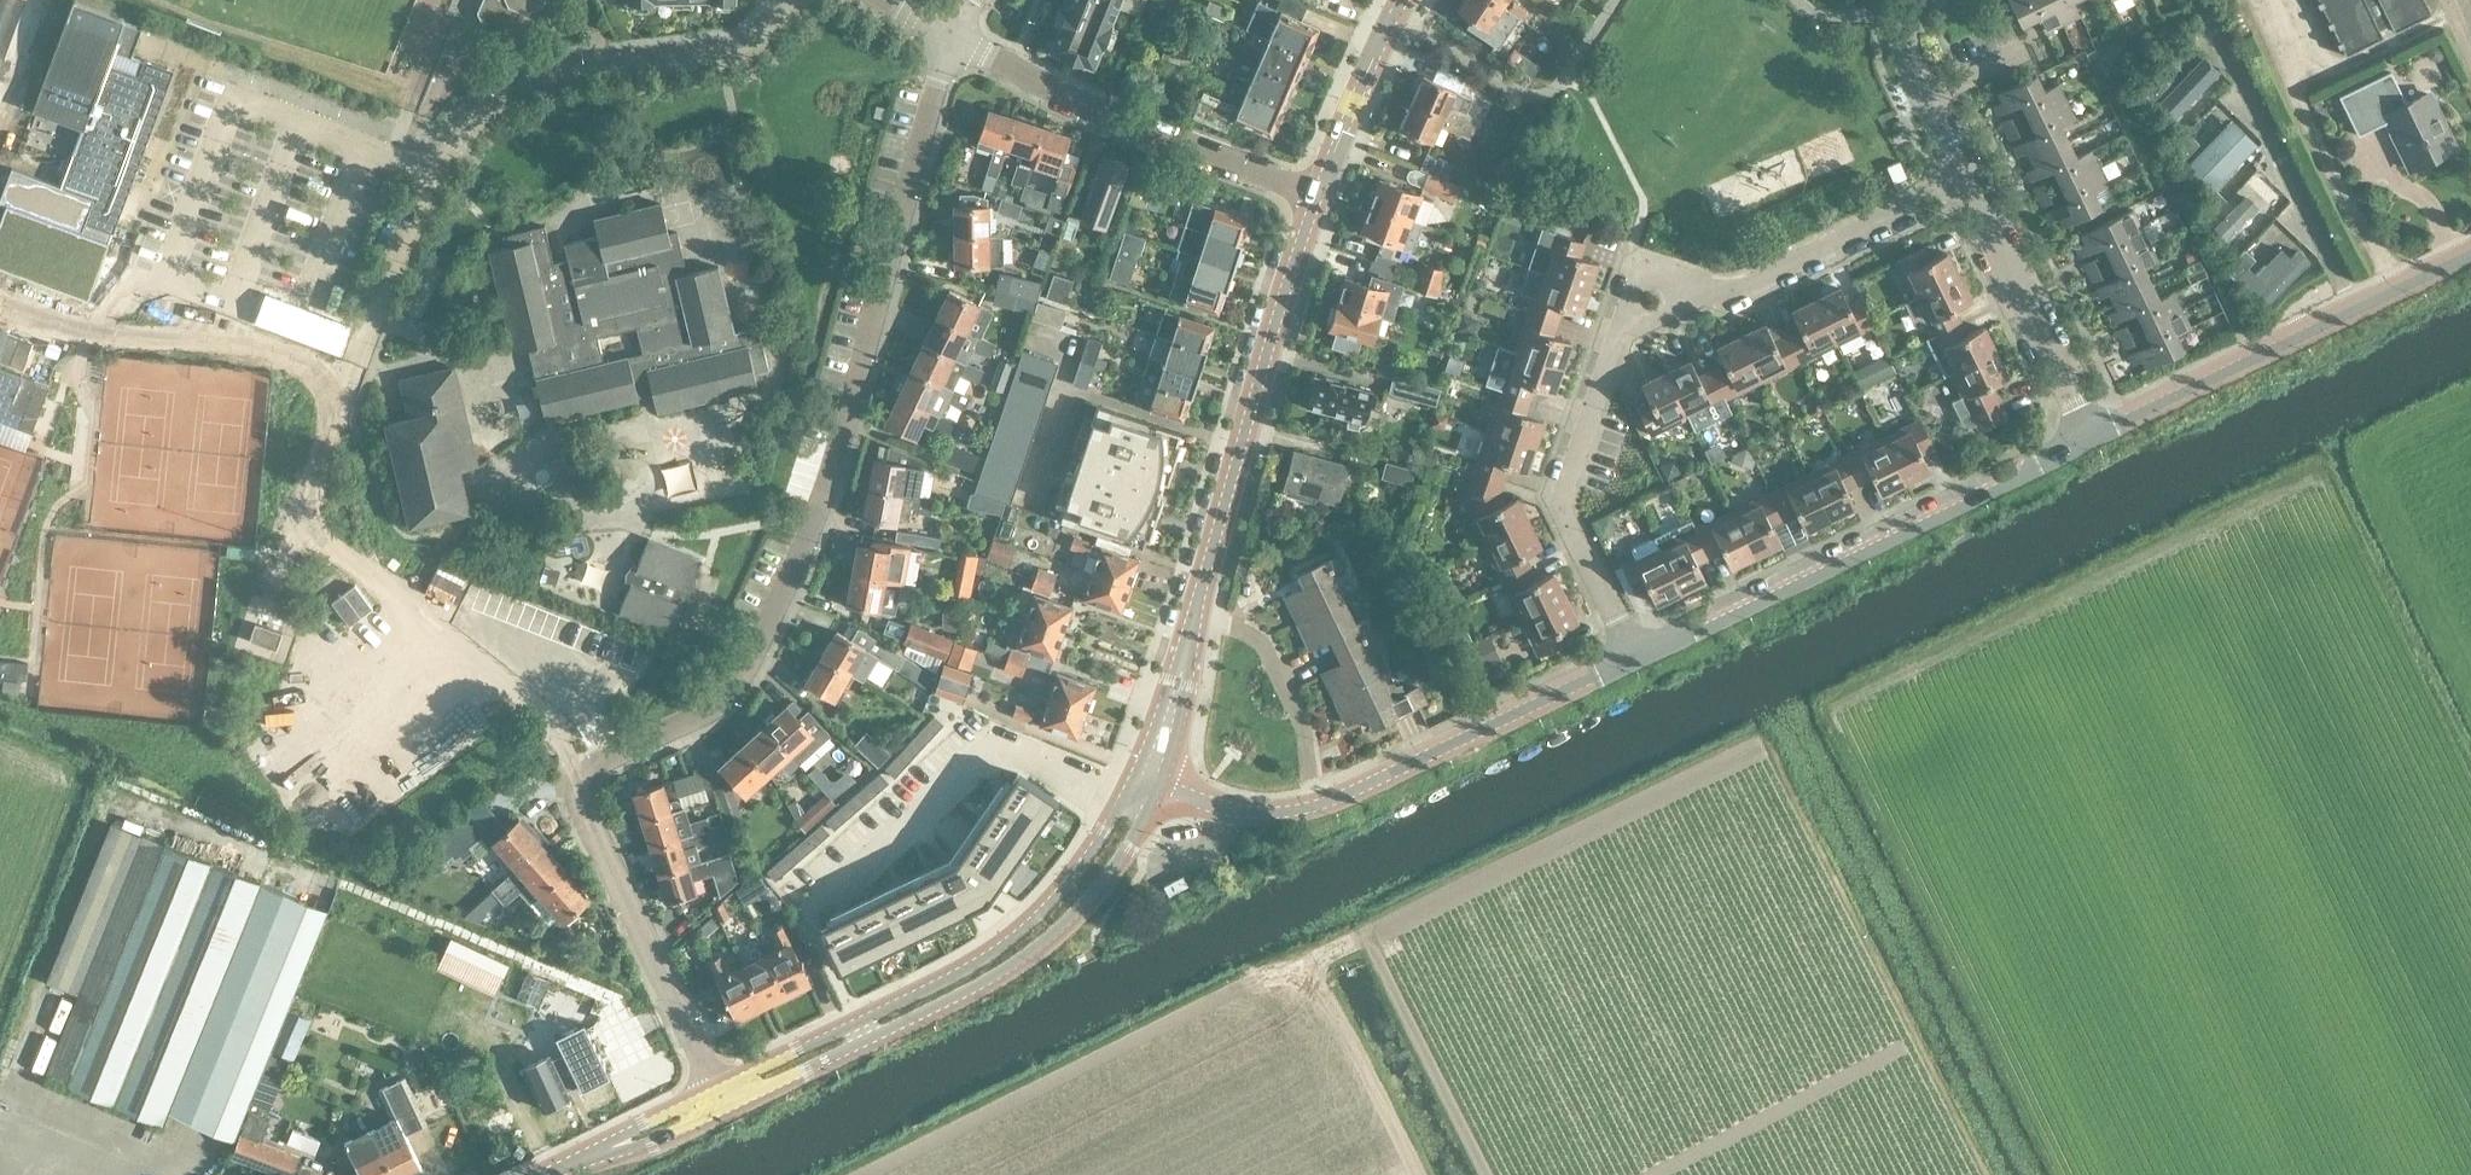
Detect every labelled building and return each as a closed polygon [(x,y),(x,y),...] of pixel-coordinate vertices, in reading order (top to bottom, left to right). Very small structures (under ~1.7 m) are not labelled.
[(42,99),(92,118),(69,174),(106,189),(98,212),(123,222),(190,53),(160,41),(159,44),(151,42),(161,14),(126,0),(83,0),(42,99)] [(477,10),(485,27),(501,34),(519,27),(526,11),(543,5),(545,0),(482,0),(477,10)] [(1051,49),(1061,52),(1060,53),(1083,62),(1083,61),(1093,65),(1101,45),(1102,46),(1111,23),(1110,23),(1117,5),(1139,14),(1145,0),(1070,0),(1068,6),(1067,6),(1058,28),(1059,29),(1051,49)] [(1175,29),(1187,2),(1181,0),(1146,0),(1140,14),(1175,29)] [(1305,55),(1317,28),(1300,21),(1308,4),(1298,0),(1280,0),(1275,10),(1269,8),(1265,16),(1261,15),(1260,16),(1251,12),(1244,26),(1255,31),(1254,34),(1305,55)] [(1492,0),(1463,0),(1456,10),(1486,30),(1502,6),(1492,0)] [(2032,0),(2009,0),(2016,14),(2022,27),(2039,18),(2032,0)] [(2039,18),(2040,18),(2046,32),(2063,23),(2052,0),(2032,0),(2039,18)] [(2063,23),(2080,15),(2073,1),(2073,0),(2052,0),(2063,23)] [(2345,54),(2383,36),(2379,28),(2390,23),(2394,30),(2431,12),(2425,0),(2318,0),(2345,54)] [(1509,11),(1522,20),(1528,10),(1516,1),(1509,11)] [(1522,20),(1509,11),(1504,19),(1517,27),(1522,20)] [(1264,49),(1257,66),(1294,82),(1305,55),(1254,34),(1250,43),(1264,49)] [(2180,111),(2221,69),(2204,52),(2162,94),(2180,111)] [(1245,93),(1283,108),(1294,82),(1257,66),(1251,80),(1235,74),(1231,86),(1246,92),(1245,93)] [(2427,160),(2454,147),(2449,137),(2449,131),(2447,125),(2443,119),(2438,115),(2427,92),(2406,103),(2390,71),(2339,96),(2358,134),(2388,120),(2402,149),(2407,146),(2413,157),(2417,159),(2422,160),(2427,160)] [(2022,103),(2044,90),(2036,74),(1998,92),(2003,101),(1994,105),(1998,114),(2022,103)] [(2139,95),(2150,104),(2169,84),(2159,74),(2139,95)] [(1411,101),(1474,130),(1485,135),(1489,127),(1478,122),(1480,118),(1466,111),(1472,98),(1422,76),(1421,78),(1419,77),(1416,78),(1412,88),(1413,90),(1415,91),(1411,101)] [(2058,83),(2044,90),(2022,103),(2030,120),(2067,102),(2058,83)] [(1283,108),(1245,93),(1239,109),(1204,94),(1194,116),(1225,130),(1230,118),(1271,136),(1283,108)] [(1474,130),(1411,101),(1400,127),(1432,142),(1440,125),(1470,138),(1474,130)] [(2067,102),(2030,120),(2036,135),(2061,125),(2075,118),(2067,102)] [(885,106),(875,103),(873,111),(883,114),(885,106)] [(1005,147),(1015,118),(987,109),(977,137),(980,138),(977,146),(994,151),(982,187),(993,190),(1007,147),(1005,147)] [(2218,183),(2258,140),(2232,115),(2191,157),(2218,183)] [(2002,121),(2006,130),(2016,126),(2011,117),(2002,121)] [(1005,147),(1007,147),(1023,152),(1019,163),(1018,163),(1011,182),(1022,186),(1029,165),(1042,127),(1015,118),(1005,147)] [(1520,132),(1529,136),(1535,122),(1526,118),(1520,132)] [(2061,125),(2036,135),(2013,146),(2018,155),(2027,151),(2031,159),(2069,141),(2061,125)] [(2016,126),(2006,130),(2010,139),(2020,134),(2016,126)] [(1042,127),(1029,165),(1057,174),(1047,205),(1061,210),(1075,169),(1060,164),(1069,136),(1042,127)] [(2189,133),(2170,154),(2180,164),(2199,143),(2189,133)] [(2069,141),(2031,159),(2035,167),(2026,172),(2030,181),(2054,170),(2076,157),(2069,141)] [(2054,170),(2062,186),(2099,169),(2090,150),(2076,157),(2054,170)] [(1421,168),(1448,179),(1455,163),(1427,152),(1421,168)] [(106,189),(67,173),(21,153),(6,189),(13,193),(0,223),(0,249),(96,289),(123,222),(98,212),(106,189)] [(1083,218),(1106,226),(1128,165),(1105,157),(1083,218)] [(2099,169),(2062,186),(2069,201),(2093,191),(2106,185),(2099,169)] [(1447,178),(1431,172),(1425,188),(1453,199),(1459,184),(1446,180),(1447,178)] [(1370,205),(1411,220),(1421,195),(1380,180),(1370,205)] [(2034,188),(2038,198),(2048,193),(2043,183),(2034,188)] [(1198,192),(1175,184),(1171,197),(1194,204),(1198,192)] [(2232,226),(2257,201),(2246,190),(2221,215),(2232,226)] [(2093,191),(2069,201),(2045,213),(2050,222),(2059,217),(2063,226),(2101,208),(2093,191)] [(2197,212),(2207,222),(2228,201),(2217,191),(2197,212)] [(2048,193),(2038,198),(2042,206),(2052,201),(2048,193)] [(1017,216),(1022,218),(1032,216),(1033,214),(1035,215),(1037,210),(1034,209),(1001,197),(1001,198),(996,196),(995,199),(1000,202),(997,210),(1017,217),(1017,216)] [(954,204),(954,236),(996,235),(996,217),(989,217),(989,203),(954,204)] [(577,372),(587,413),(654,397),(658,413),(759,389),(756,376),(770,372),(760,328),(734,334),(718,267),(687,275),(677,232),(667,235),(660,204),(595,219),(599,236),(566,244),(570,260),(555,263),(558,273),(567,270),(571,287),(575,286),(584,323),(608,319),(610,327),(613,326),(614,335),(637,330),(644,357),(604,366),(602,357),(585,362),(587,369),(577,372)] [(1196,229),(1240,243),(1248,220),(1199,204),(1196,215),(1200,216),(1196,229)] [(1411,220),(1370,205),(1361,230),(1411,249),(1416,237),(1406,233),(1411,220)] [(2104,245),(2126,231),(2140,225),(2133,210),(2081,234),(2085,243),(2076,248),(2081,257),(2104,245)] [(1177,248),(1184,250),(1233,266),(1240,243),(1196,229),(1184,225),(1177,248)] [(2126,231),(2104,245),(2112,261),(2149,243),(2140,225),(2126,231)] [(585,362),(602,357),(597,339),(614,335),(613,326),(610,327),(608,319),(584,323),(575,286),(571,287),(567,270),(558,273),(555,263),(546,226),(509,234),(512,246),(491,251),(515,353),(530,350),(542,398),(547,422),(587,413),(577,372),(587,369),(585,362)] [(1146,238),(1125,231),(1118,255),(1136,261),(1138,253),(1141,254),(1146,238)] [(1543,273),(1587,288),(1596,263),(1579,257),(1584,243),(1557,234),(1543,273)] [(1001,235),(996,235),(954,236),(954,265),(986,265),(1004,264),(1004,236),(1001,235)] [(1050,264),(1064,269),(1073,240),(1060,236),(1050,264)] [(2112,261),(2120,277),(2142,267),(2157,259),(2149,243),(2112,261)] [(1898,260),(1916,297),(1958,277),(1947,253),(1930,261),(1923,248),(1898,260)] [(2226,270),(2236,280),(2255,259),(2245,249),(2226,270)] [(1177,273),(1225,289),(1233,266),(1184,250),(1177,273)] [(1391,271),(1396,258),(1377,251),(1372,263),(1391,271)] [(1110,277),(1128,283),(1136,261),(1118,255),(1110,277)] [(2084,264),(2089,273),(2099,269),(2094,259),(2084,264)] [(1417,274),(1441,282),(1445,269),(1421,262),(1417,274)] [(2142,267),(2120,277),(2096,288),(2101,298),(2110,293),(2114,301),(2151,284),(2142,267)] [(2099,269),(2089,273),(2093,281),(2103,277),(2099,269)] [(995,288),(1037,297),(1040,281),(999,271),(995,288)] [(1046,296),(1065,303),(1073,279),(1053,273),(1046,296)] [(1225,289),(1177,273),(1169,296),(1218,312),(1225,289)] [(1530,312),(1557,322),(1562,308),(1578,313),(1587,288),(1543,273),(1530,312)] [(1441,282),(1417,274),(1413,287),(1437,295),(1441,282)] [(1338,303),(1388,319),(1391,320),(1401,286),(1372,277),(1369,287),(1345,279),(1338,303)] [(1927,321),(1934,335),(1960,322),(1954,310),(1970,302),(1958,277),(1916,297),(1905,303),(1916,326),(1927,321)] [(2158,298),(2151,284),(2114,301),(2118,309),(2109,314),(2113,323),(2137,312),(2158,298)] [(1037,297),(995,288),(992,303),(1033,312),(1037,297)] [(1817,300),(1837,343),(1875,324),(1862,297),(1849,304),(1841,288),(1817,300)] [(977,336),(982,337),(993,311),(949,290),(936,317),(965,331),(966,331),(977,336)] [(2137,312),(2144,327),(2181,310),(2172,291),(2158,298),(2137,312)] [(347,325),(268,295),(258,322),(337,352),(347,325)] [(1800,328),(1787,334),(1800,361),(1837,343),(1817,300),(1792,312),(1800,328)] [(1032,318),(1060,327),(1066,310),(1037,301),(1032,318)] [(1338,303),(1336,302),(1328,328),(1337,331),(1333,346),(1355,353),(1360,338),(1373,342),(1376,331),(1384,333),(1388,319),(1338,303)] [(1157,334),(1206,350),(1214,327),(1165,310),(1157,334)] [(2144,327),(2152,343),(2175,333),(2189,326),(2181,310),(2144,327)] [(1516,352),(1560,367),(1569,342),(1552,336),(1557,322),(1530,312),(1516,352)] [(965,331),(936,317),(923,343),(953,357),(965,331)] [(1934,335),(1952,372),(1994,351),(1983,327),(1966,335),(1960,322),(1934,335)] [(1742,336),(1762,379),(1800,361),(1787,334),(1774,341),(1766,324),(1742,336)] [(2117,330),(2121,340),(2131,335),(2126,325),(2117,330)] [(2175,333),(2152,343),(2129,355),(2133,364),(2142,360),(2146,368),(2183,350),(2175,333)] [(1149,357),(1198,374),(1206,350),(1157,334),(1149,357)] [(2131,335),(2121,340),(2125,348),(2135,343),(2131,335)] [(982,337),(977,336),(971,348),(991,357),(997,344),(982,337)] [(1762,379),(1742,336),(1717,348),(1725,364),(1712,371),(1725,397),(1762,379)] [(1080,360),(1092,365),(1100,342),(1087,338),(1080,360)] [(923,343),(910,369),(940,384),(941,382),(954,389),(961,375),(978,383),(984,370),(965,361),(964,363),(953,357),(923,343)] [(975,492),(1009,504),(1048,390),(1044,389),(1053,362),(1022,351),(975,492)] [(1888,351),(1855,366),(1863,383),(1896,369),(1888,351)] [(1994,351),(1952,372),(1963,395),(1951,401),(1965,429),(1977,423),(1980,429),(2005,417),(1990,384),(2007,376),(1994,351)] [(1372,366),(1395,373),(1399,359),(1376,352),(1372,366)] [(1516,352),(1502,391),(1529,400),(1534,387),(1551,393),(1560,367),(1516,352)] [(1198,374),(1149,357),(1141,380),(1190,397),(1198,374)] [(1092,365),(1080,360),(1072,384),(1085,388),(1092,365)] [(1725,397),(1712,371),(1699,377),(1691,360),(1667,372),(1688,415),(1725,397)] [(32,432),(49,385),(22,375),(22,376),(0,367),(0,421),(32,432)] [(386,425),(410,526),(469,511),(459,470),(478,466),(454,368),(400,381),(410,419),(386,425)] [(927,410),(928,408),(935,394),(946,399),(946,401),(965,410),(966,407),(970,408),(973,401),(970,399),(971,397),(954,389),(941,382),(940,384),(910,369),(897,395),(927,410)] [(1688,415),(1667,372),(1642,384),(1650,401),(1638,407),(1650,434),(1688,415)] [(1435,405),(1440,387),(1394,374),(1389,392),(1435,405)] [(1307,405),(1362,421),(1366,405),(1373,407),(1377,393),(1315,376),(1307,405)] [(1190,397),(1141,380),(1133,404),(1182,420),(1190,397)] [(1529,400),(1502,391),(1488,430),(1533,445),(1541,420),(1524,414),(1529,400)] [(927,410),(897,395),(884,422),(914,437),(922,421),(953,436),(958,423),(928,408),(927,410)] [(1059,520),(1142,547),(1145,538),(1149,539),(1162,499),(1158,498),(1164,482),(1167,483),(1180,443),(1176,441),(1179,432),(1097,405),(1059,520)] [(1883,438),(1905,481),(1929,469),(1921,452),(1934,446),(1921,419),(1883,438)] [(1461,464),(1475,468),(1502,478),(1507,465),(1524,471),(1533,445),(1488,430),(1481,427),(1475,446),(1466,449),(1461,464)] [(1932,441),(1938,452),(1950,447),(1946,439),(1941,437),(1932,441)] [(1846,456),(1859,482),(1872,476),(1880,493),(1905,481),(1883,438),(1846,456)] [(967,470),(973,472),(980,454),(949,443),(943,460),(967,470)] [(868,488),(916,497),(923,460),(889,446),(886,461),(873,459),(868,488)] [(1315,496),(1330,501),(1335,483),(1341,485),(1346,467),(1294,452),(1284,488),(1286,488),(1285,494),(1313,502),(1315,496)] [(1859,482),(1846,456),(1809,474),(1830,517),(1854,505),(1846,489),(1859,482)] [(1381,477),(1410,485),(1414,469),(1385,460),(1381,477)] [(1497,492),(1502,478),(1475,468),(1466,494),(1477,516),(1472,519),(1484,543),(1527,522),(1515,498),(1503,504),(1497,492)] [(1809,474),(1772,492),(1785,519),(1798,513),(1806,529),(1830,517),(1809,474)] [(933,501),(916,497),(868,488),(862,517),(895,524),(896,518),(909,520),(911,511),(931,514),(933,501)] [(1005,503),(971,492),(970,493),(967,504),(969,506),(1001,513),(1005,503)] [(1734,511),(1755,554),(1780,542),(1772,525),(1785,519),(1772,492),(1734,511)] [(1697,529),(1710,555),(1722,549),(1730,566),(1755,554),(1734,511),(1697,529)] [(530,519),(526,530),(542,536),(546,525),(530,519)] [(1655,538),(1681,590),(1705,578),(1697,562),(1710,555),(1697,529),(1692,520),(1655,538)] [(1539,546),(1527,522),(1484,543),(1502,580),(1528,567),(1522,554),(1539,546)] [(892,540),(958,553),(958,551),(936,546),(931,546),(933,534),(895,527),(892,540)] [(993,537),(989,558),(1012,563),(1016,542),(993,537)] [(1093,573),(1129,586),(1138,560),(1074,537),(1070,548),(1098,558),(1093,573)] [(1681,590),(1655,538),(1654,539),(1650,539),(1636,546),(1633,550),(1637,558),(1623,565),(1636,591),(1648,585),(1656,602),(1681,590)] [(647,539),(636,568),(633,566),(627,573),(626,583),(630,584),(619,613),(671,633),(682,605),(686,607),(692,589),(688,588),(699,559),(647,539)] [(851,575),(884,581),(888,563),(907,566),(907,561),(933,565),(933,563),(955,568),(958,553),(892,540),(890,551),(857,545),(851,575)] [(954,589),(973,592),(978,551),(959,549),(954,589)] [(1287,596),(1299,622),(1342,601),(1331,577),(1345,571),(1338,555),(1299,574),(1305,587),(1287,596)] [(546,566),(542,579),(554,583),(559,571),(546,566)] [(1528,567),(1502,580),(1520,618),(1563,597),(1551,573),(1535,581),(1528,567)] [(1031,588),(1037,590),(1050,594),(1057,574),(1038,568),(1031,588)] [(1129,586),(1093,573),(1084,599),(1120,612),(1129,586)] [(884,581),(851,575),(846,603),(879,610),(879,609),(894,612),(899,584),(884,581)] [(1011,617),(1021,620),(1063,635),(1072,607),(1036,595),(1037,590),(1031,588),(1022,585),(1011,617)] [(1563,597),(1520,618),(1539,655),(1565,642),(1558,629),(1575,621),(1563,597)] [(1330,639),(1336,651),(1375,633),(1368,618),(1353,625),(1342,601),(1299,622),(1311,648),(1330,639)] [(1008,657),(1050,671),(1063,635),(1021,620),(1008,657)] [(251,641),(277,651),(283,634),(256,624),(251,641)] [(906,653),(936,670),(942,656),(944,656),(951,639),(912,624),(905,641),(911,644),(906,653)] [(821,657),(848,674),(849,672),(863,680),(877,657),(897,669),(905,657),(858,629),(851,641),(836,632),(821,657)] [(1495,632),(1480,634),(1485,661),(1500,658),(1495,632)] [(1323,672),(1335,697),(1377,677),(1378,677),(1387,672),(1391,671),(1379,647),(1381,646),(1375,633),(1336,651),(1342,663),(1323,672)] [(955,637),(947,658),(972,667),(980,646),(955,637)] [(848,674),(821,657),(805,683),(833,699),(848,674)] [(0,659),(0,677),(26,680),(28,662),(0,659)] [(1007,659),(1003,669),(1022,676),(1026,665),(1007,659)] [(1478,678),(1484,690),(1501,680),(1495,669),(1478,678)] [(965,698),(971,677),(941,670),(936,691),(965,698)] [(1377,677),(1335,697),(1347,723),(1363,715),(1369,728),(1423,703),(1416,687),(1403,693),(1398,684),(1393,686),(1387,672),(1378,677),(1377,677)] [(1049,700),(1085,712),(1095,685),(1059,673),(1049,700)] [(1085,712),(1049,700),(1040,726),(1076,739),(1085,712)] [(1012,715),(1030,722),(1035,709),(1016,703),(1012,715)] [(763,726),(789,755),(790,754),(798,763),(831,734),(808,709),(797,718),(786,706),(763,726)] [(934,714),(927,722),(937,731),(944,723),(934,714)] [(927,722),(920,730),(930,739),(935,733),(937,731),(927,722)] [(789,755),(763,726),(742,746),(768,775),(789,755)] [(920,730),(913,737),(923,746),(930,739),(920,730)] [(854,744),(878,767),(891,753),(867,731),(854,744)] [(913,737),(906,745),(916,754),(923,746),(913,737)] [(906,745),(899,753),(909,762),(916,754),(906,745)] [(768,775),(742,746),(719,767),(745,795),(768,775)] [(899,753),(892,760),(902,769),(909,762),(899,753)] [(892,760),(885,768),(887,770),(895,777),(902,769),(892,760)] [(818,764),(809,772),(832,798),(856,778),(848,769),(837,779),(831,779),(818,764)] [(955,862),(820,926),(841,970),(871,956),(874,962),(875,961),(872,955),(902,941),(905,947),(906,947),(903,941),(932,927),(935,933),(937,932),(934,926),(963,912),(966,918),(967,917),(964,911),(974,906),(987,900),(997,887),(999,884),(1004,888),(1005,886),(1000,883),(1018,856),(1024,860),(1024,858),(1019,855),(1037,828),(1043,832),(1044,830),(1038,827),(1057,799),(1017,772),(955,862)] [(880,772),(873,778),(881,788),(889,781),(880,772)] [(674,780),(679,796),(705,788),(700,773),(674,780)] [(873,778),(865,785),(873,795),(881,788),(873,778)] [(634,793),(643,821),(671,811),(682,808),(680,799),(668,802),(662,784),(634,793)] [(716,789),(728,825),(743,819),(731,784),(716,789)] [(865,785),(857,792),(865,802),(873,795),(865,785)] [(857,792),(849,799),(858,809),(865,802),(857,792)] [(796,819),(805,828),(833,803),(824,793),(796,819)] [(849,799),(841,806),(850,816),(858,809),(849,799)] [(841,806),(833,812),(842,822),(850,816),(841,806)] [(671,811),(643,821),(651,848),(679,839),(727,826),(726,823),(711,827),(707,817),(675,827),(671,811)] [(833,812),(826,819),(834,829),(842,822),(833,812)] [(494,843),(516,868),(542,845),(519,819),(508,828),(499,818),(487,828),(478,817),(445,844),(455,858),(481,838),(490,848),(494,843)] [(166,1111),(190,1120),(223,1134),(317,906),(283,892),(111,822),(46,981),(79,994),(44,1077),(160,1124),(166,1111)] [(821,822),(814,829),(822,839),(830,832),(821,822)] [(730,836),(727,826),(679,839),(651,848),(659,874),(687,865),(683,850),(695,846),(695,847),(730,836)] [(814,829),(806,836),(814,846),(822,839),(814,829)] [(806,836),(798,843),(807,853),(814,846),(806,836)] [(798,843),(790,850),(799,860),(807,853),(798,843)] [(542,845),(516,868),(493,889),(500,898),(501,897),(501,896),(514,885),(518,889),(527,881),(540,894),(566,871),(542,845)] [(790,850),(782,857),(791,867),(799,860),(790,850)] [(687,865),(659,874),(668,902),(696,893),(692,881),(714,874),(713,869),(731,864),(728,853),(687,865)] [(782,857),(775,864),(783,873),(791,867),(782,857)] [(775,864),(767,870),(775,880),(783,873),(775,864)] [(566,871),(540,894),(563,921),(589,898),(566,871)] [(722,901),(714,908),(720,920),(730,915),(722,901)] [(553,938),(561,946),(575,933),(568,925),(553,938)] [(768,955),(786,994),(810,982),(791,944),(790,944),(781,927),(773,931),(777,941),(775,942),(779,950),(768,955)] [(456,937),(443,966),(495,990),(509,961),(456,937)] [(743,967),(761,1006),(786,994),(768,955),(743,967)] [(761,1006),(743,967),(730,973),(726,965),(724,967),(719,957),(710,962),(719,980),(718,980),(736,1018),(761,1006)] [(568,1095),(567,1092),(580,1086),(582,1089),(635,1063),(609,1009),(578,1025),(561,996),(558,989),(543,995),(547,1003),(541,1006),(562,1048),(549,1055),(522,1067),(544,1110),(568,1095)] [(263,1066),(251,1101),(272,1108),(283,1073),(263,1066)] [(394,1174),(404,1174),(421,1167),(405,1134),(427,1123),(404,1076),(380,1088),(393,1117),(371,1128),(394,1174)] [(289,1140),(317,1148),(321,1135),(293,1128),(289,1140)] [(371,1128),(344,1141),(360,1174),(394,1174),(371,1128)] [(233,1155),(286,1174),(291,1174),(298,1156),(241,1134),(233,1155)]
